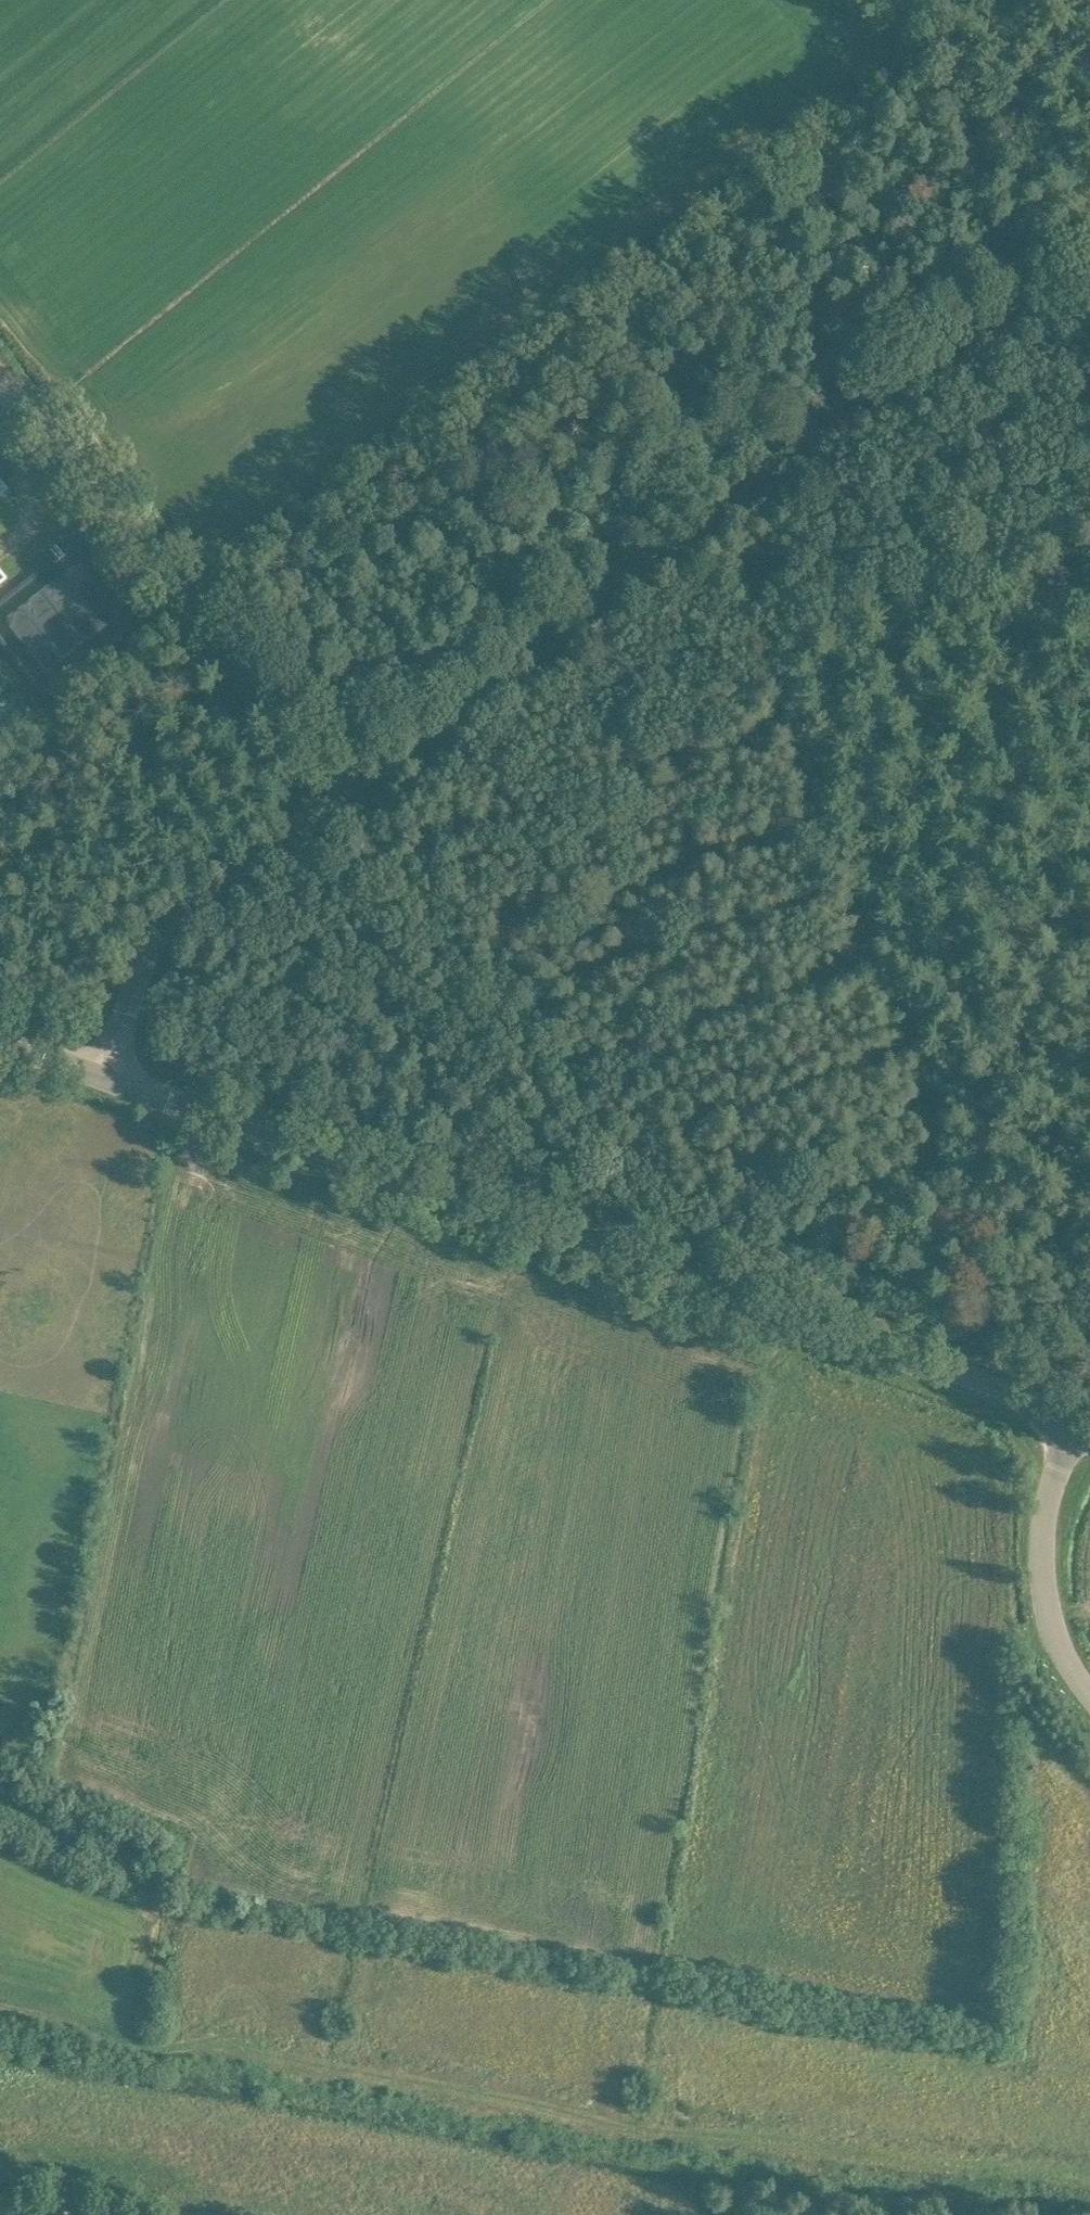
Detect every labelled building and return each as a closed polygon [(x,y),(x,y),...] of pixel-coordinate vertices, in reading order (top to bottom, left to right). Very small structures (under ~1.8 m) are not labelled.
[(9,490),(0,479),(0,497),(9,490)]
